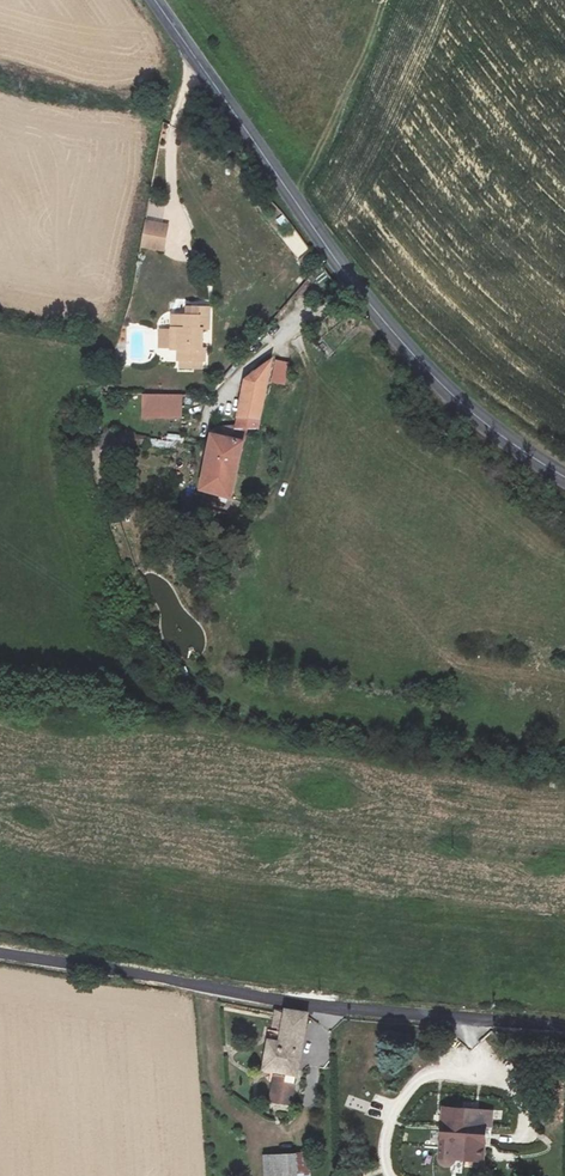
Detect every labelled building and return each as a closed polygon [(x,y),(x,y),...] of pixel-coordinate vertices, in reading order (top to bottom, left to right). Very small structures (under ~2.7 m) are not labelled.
[(163,211),(141,207),(136,233),(158,237),(163,211)] [(173,359),(200,359),(199,346),(196,346),(196,339),(191,339),(192,332),(196,332),(196,327),(204,328),(204,306),(194,306),(194,318),(167,317),(166,332),(171,332),(171,348),(174,348),(173,359)] [(211,428),(238,436),(241,425),(253,424),(265,357),(241,376),(231,424),(212,424),(211,428)] [(142,393),(142,418),(182,419),(182,394),(142,393)] [(238,436),(211,428),(210,434),(204,433),(189,481),(224,494),(238,436)] [(141,446),(167,450),(167,440),(126,432),(99,433),(96,443),(140,442),(141,446)] [(271,1029),(265,1063),(276,1065),(275,1071),(271,1098),(293,1101),(309,1007),(295,1006),(286,1004),(285,1009),(283,1024),(282,1031),(271,1029)] [(283,1024),(285,1009),(277,1007),(274,1022),(283,1024)] [(264,1069),(275,1071),(276,1065),(265,1063),(264,1069)] [(495,1124),(496,1108),(444,1104),(440,1156),(486,1160),(489,1123),(495,1124)] [(311,1175),(309,1149),(265,1151),(267,1175),(311,1175)]
